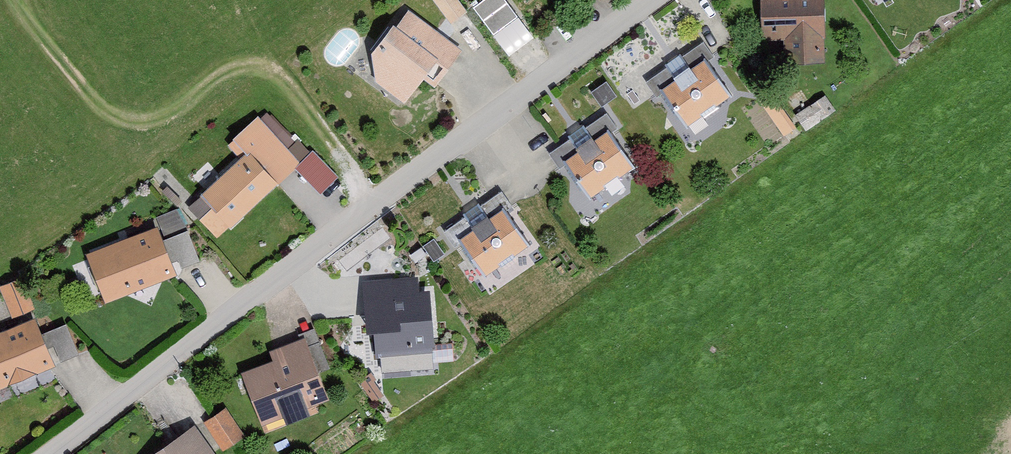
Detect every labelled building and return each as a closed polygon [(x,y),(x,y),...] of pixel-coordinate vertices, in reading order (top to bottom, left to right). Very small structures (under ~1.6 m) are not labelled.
[(451,0),(429,0),(445,24),(460,13),(451,0)] [(472,0),(508,50),(534,32),(511,0),(472,0)] [(819,0),(757,0),(757,43),(778,42),(778,65),(820,64),(819,0)] [(368,55),(373,82),(401,104),(419,80),(431,88),(459,52),(407,12),(394,29),(390,26),(368,55)] [(659,93),(683,127),(725,98),(700,63),(710,56),(700,43),(642,84),(652,98),(659,93)] [(612,97),(603,83),(587,93),(596,107),(612,97)] [(752,98),(781,137),(793,129),(764,90),(752,98)] [(829,113),(819,99),(791,118),(801,132),(829,113)] [(562,165),(586,199),(628,169),(603,134),(612,128),(603,114),(545,155),(555,169),(562,165)] [(227,229),(296,166),(285,153),(292,146),(263,115),(257,120),(254,117),(227,141),(240,156),(196,196),(209,211),(196,223),(210,238),(223,225),(227,229)] [(312,143),(294,161),(320,188),(338,171),(312,143)] [(456,244),(480,278),(522,248),(497,213),(507,207),(497,193),(439,234),(449,249),(456,244)] [(171,213),(154,219),(161,236),(177,229),(171,213)] [(173,278),(153,227),(82,255),(102,305),(173,278)] [(193,263),(181,233),(162,240),(168,256),(171,254),(178,269),(193,263)] [(415,291),(414,279),(359,283),(363,333),(371,332),(373,359),(409,356),(408,348),(430,346),(426,290),(415,291)] [(16,280),(0,287),(0,299),(8,318),(29,309),(16,280)] [(57,354),(76,348),(66,319),(47,326),(57,354)] [(50,368),(30,322),(0,334),(0,389),(50,368)] [(325,402),(301,339),(266,352),(269,362),(238,373),(258,427),(325,402)] [(238,437),(220,410),(200,424),(218,451),(238,437)] [(191,427),(151,453),(209,453),(191,427)]
